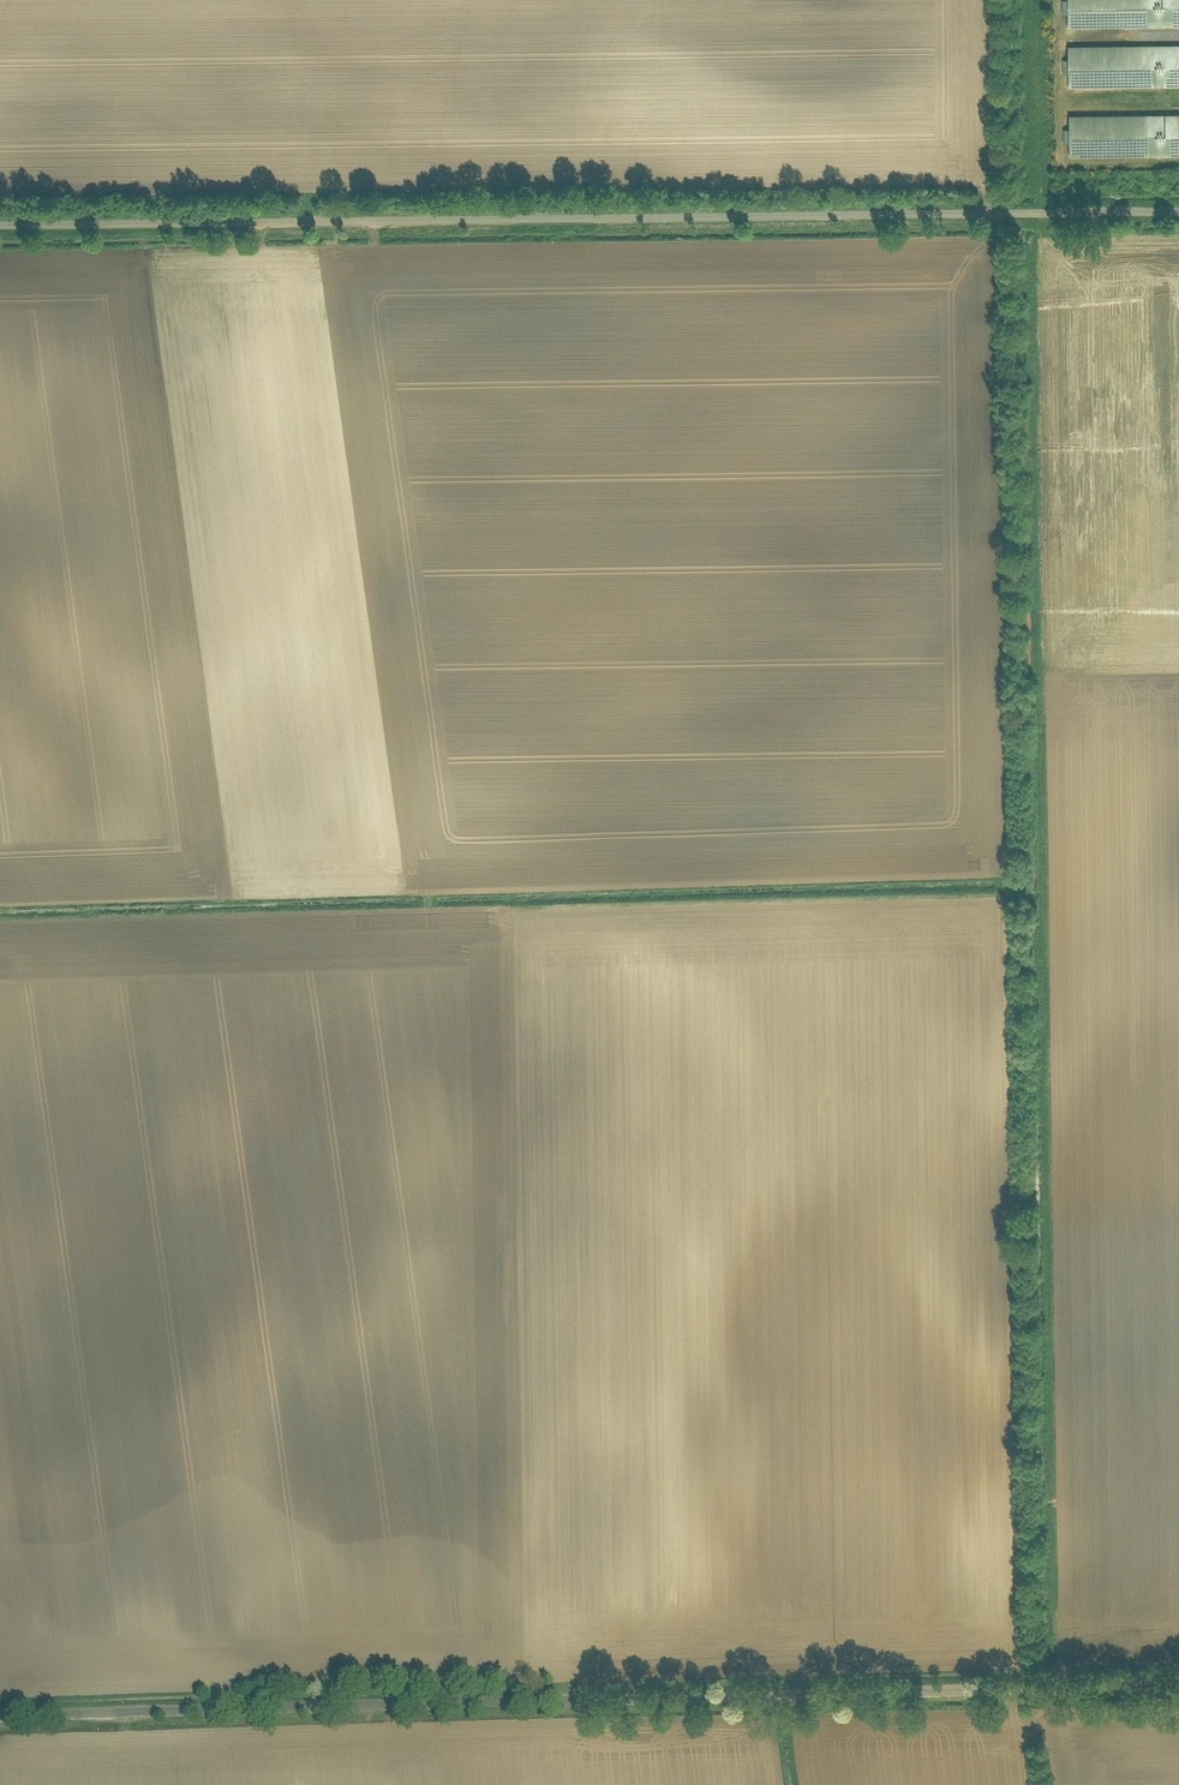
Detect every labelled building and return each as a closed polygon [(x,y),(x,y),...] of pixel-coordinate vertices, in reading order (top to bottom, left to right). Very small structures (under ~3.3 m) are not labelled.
[(1073,25),(1143,24),(1143,15),(1153,15),(1153,5),(1178,4),(1178,0),(1073,0),(1073,25)] [(1073,45),(1073,54),(1074,56),(1075,86),(1136,84),(1151,75),(1147,75),(1147,73),(1143,67),(1147,64),(1178,63),(1178,42),(1073,45)] [(1074,114),(1075,154),(1119,153),(1119,151),(1145,150),(1145,125),(1155,124),(1155,135),(1178,134),(1178,112),(1074,114)]
